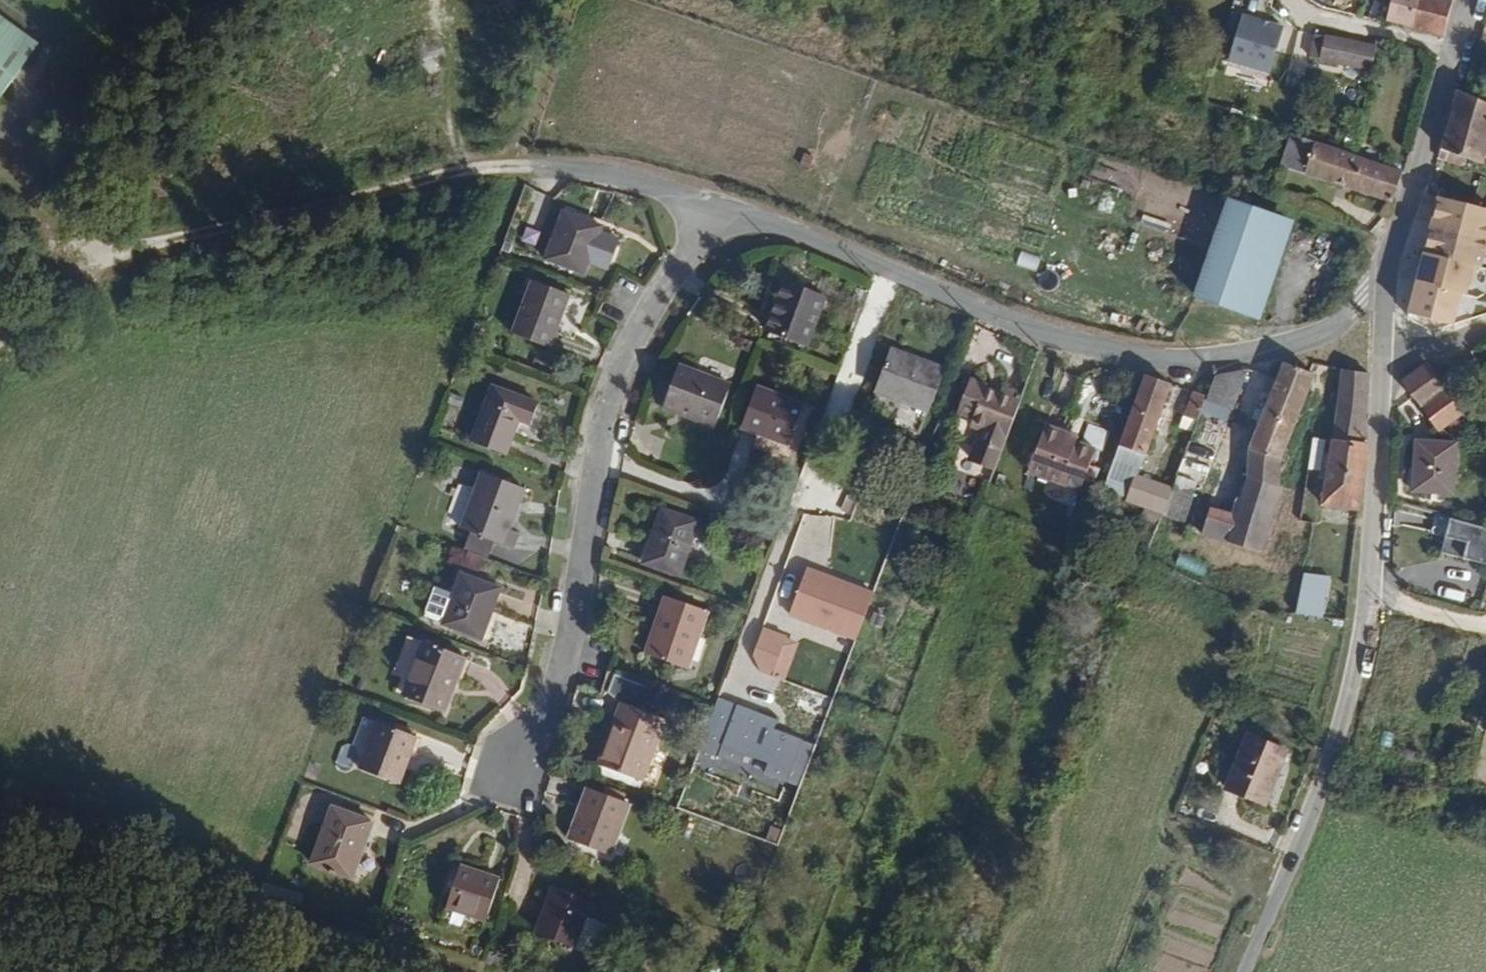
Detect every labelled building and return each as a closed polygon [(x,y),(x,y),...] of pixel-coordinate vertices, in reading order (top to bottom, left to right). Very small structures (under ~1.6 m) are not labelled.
[(1420,0),(1387,0),(1391,2),(1386,21),(1412,27),(1420,0)] [(1452,2),(1445,0),(1420,0),(1412,27),(1444,36),(1452,2)] [(0,13),(0,98),(40,43),(0,13)] [(1282,28),(1240,17),(1228,60),(1271,71),(1282,28)] [(1370,67),(1377,46),(1315,35),(1312,46),(1320,48),(1318,58),(1370,67)] [(1467,104),(1461,102),(1442,172),(1467,179),(1469,168),(1485,173),(1485,113),(1467,104)] [(1408,185),(1294,150),(1285,180),(1399,215),(1408,185)] [(1445,211),(1418,303),(1433,319),(1453,326),(1459,324),(1467,296),(1471,298),(1474,287),(1479,285),(1483,274),(1485,275),(1485,223),(1445,211)] [(1264,331),(1295,236),(1227,216),(1196,311),(1264,331)] [(591,289),(609,240),(569,226),(551,274),(591,289)] [(816,353),(832,305),(791,291),(774,340),(816,353)] [(556,361),(575,309),(536,295),(517,347),(556,361)] [(932,416),(949,372),(896,352),(881,389),(909,399),(906,406),(932,416)] [(1289,457),(1318,389),(1312,387),(1299,380),(1289,376),(1286,375),(1278,391),(1250,459),(1248,475),(1231,529),(1224,553),(1262,564),(1284,499),(1279,499),(1282,477),(1289,457)] [(727,432),(740,395),(687,376),(672,419),(705,430),(707,425),(727,432)] [(1361,463),(1373,386),(1345,382),(1333,458),(1361,463)] [(1441,397),(1428,382),(1405,401),(1427,428),(1451,408),(1441,397)] [(1229,421),(1241,387),(1233,383),(1213,388),(1207,404),(1204,413),(1213,416),(1229,421)] [(1135,487),(1169,394),(1161,391),(1144,386),(1112,479),(1135,487)] [(1451,408),(1460,401),(1450,389),(1441,397),(1451,408)] [(1004,407),(990,402),(991,398),(973,391),(960,426),(976,433),(973,439),(984,443),(974,470),(999,480),(1024,415),(1015,411),(1004,407)] [(797,452),(810,412),(761,396),(748,436),(797,452)] [(1204,413),(1207,404),(1193,398),(1181,432),(1195,437),(1198,429),(1204,413)] [(1015,411),(1018,404),(1007,399),(1004,407),(1015,411)] [(516,470),(529,434),(541,439),(549,419),(501,401),(480,458),(516,470)] [(1444,449),(1468,429),(1451,408),(1427,428),(1444,449)] [(1207,433),(1213,416),(1204,413),(1198,429),(1207,433)] [(1066,437),(1049,431),(1031,480),(1084,498),(1099,456),(1080,449),(1064,444),(1066,437)] [(1191,448),(1195,437),(1181,432),(1177,442),(1191,448)] [(1080,449),(1082,443),(1066,437),(1064,444),(1080,449)] [(1327,468),(1329,438),(1314,437),(1312,467),(1327,468)] [(1359,534),(1368,464),(1361,463),(1333,458),(1326,501),(1322,526),(1359,534)] [(1453,518),(1459,467),(1418,462),(1411,513),(1453,518)] [(1133,492),(1135,487),(1112,479),(1105,499),(1128,508),(1133,492)] [(513,548),(530,502),(487,486),(465,545),(518,564),(523,551),(513,548)] [(1183,540),(1198,495),(1176,488),(1170,505),(1161,528),(1160,532),(1183,540)] [(1161,528),(1170,505),(1133,492),(1128,508),(1125,514),(1161,528)] [(685,589),(704,535),(667,522),(649,575),(685,589)] [(1224,553),(1231,529),(1212,522),(1203,547),(1224,553)] [(1448,527),(1440,556),(1485,568),(1485,537),(1448,527)] [(805,572),(790,617),(858,639),(873,594),(805,572)] [(1318,637),(1329,591),(1305,585),(1293,631),(1318,637)] [(490,656),(509,605),(469,591),(451,641),(490,656)] [(697,678),(718,620),(676,606),(656,663),(697,678)] [(787,637),(763,628),(753,656),(760,673),(772,676),(787,637)] [(452,722),(470,670),(432,656),(413,707),(452,722)] [(660,725),(669,699),(617,681),(611,703),(628,714),(660,725)] [(806,734),(717,703),(699,754),(789,784),(806,734)] [(654,793),(676,731),(660,725),(628,714),(606,777),(654,793)] [(412,793),(429,748),(388,734),(372,779),(412,793)] [(1271,817),(1293,762),(1256,748),(1235,803),(1271,817)] [(358,887),(379,831),(339,816),(318,873),(358,887)] [(613,887),(632,834),(591,820),(573,873),(613,887)] [(493,933),(508,888),(470,875),(454,919),(493,933)] [(598,930),(604,912),(564,898),(545,951),(586,965),(586,964),(598,930)] [(606,971),(618,937),(598,930),(586,964),(606,971)]
